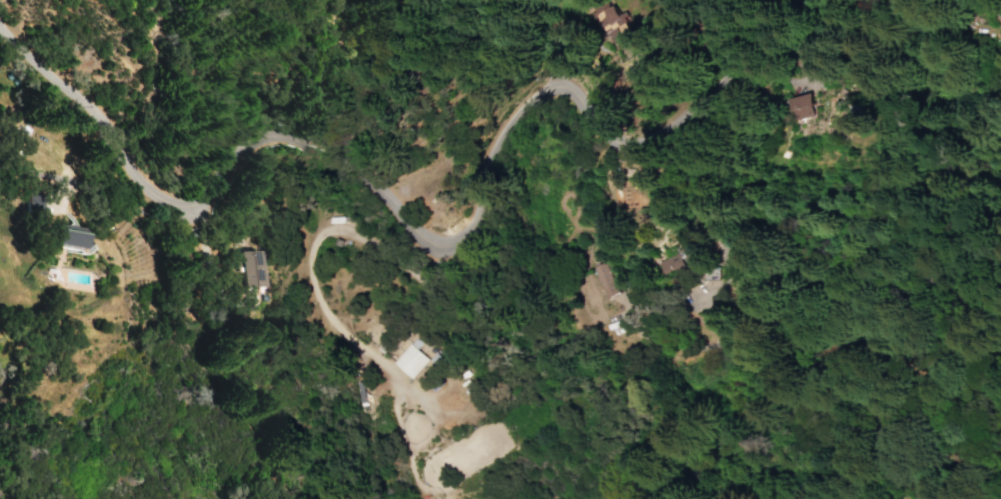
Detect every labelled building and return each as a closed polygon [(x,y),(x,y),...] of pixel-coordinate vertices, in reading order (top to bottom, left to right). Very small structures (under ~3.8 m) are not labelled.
[(614,33),(602,13),(599,15),(591,1),(572,13),(592,46),(614,33)] [(799,116),(794,93),(767,99),(771,121),(799,116)] [(50,243),(78,248),(81,229),(54,224),(50,243)] [(654,260),(662,275),(684,263),(687,269),(701,261),(690,241),(654,260)] [(241,287),(261,287),(261,250),(241,251),(241,287)] [(585,268),(600,298),(613,292),(599,261),(585,268)] [(411,378),(428,359),(410,344),(394,363),(411,378)]
